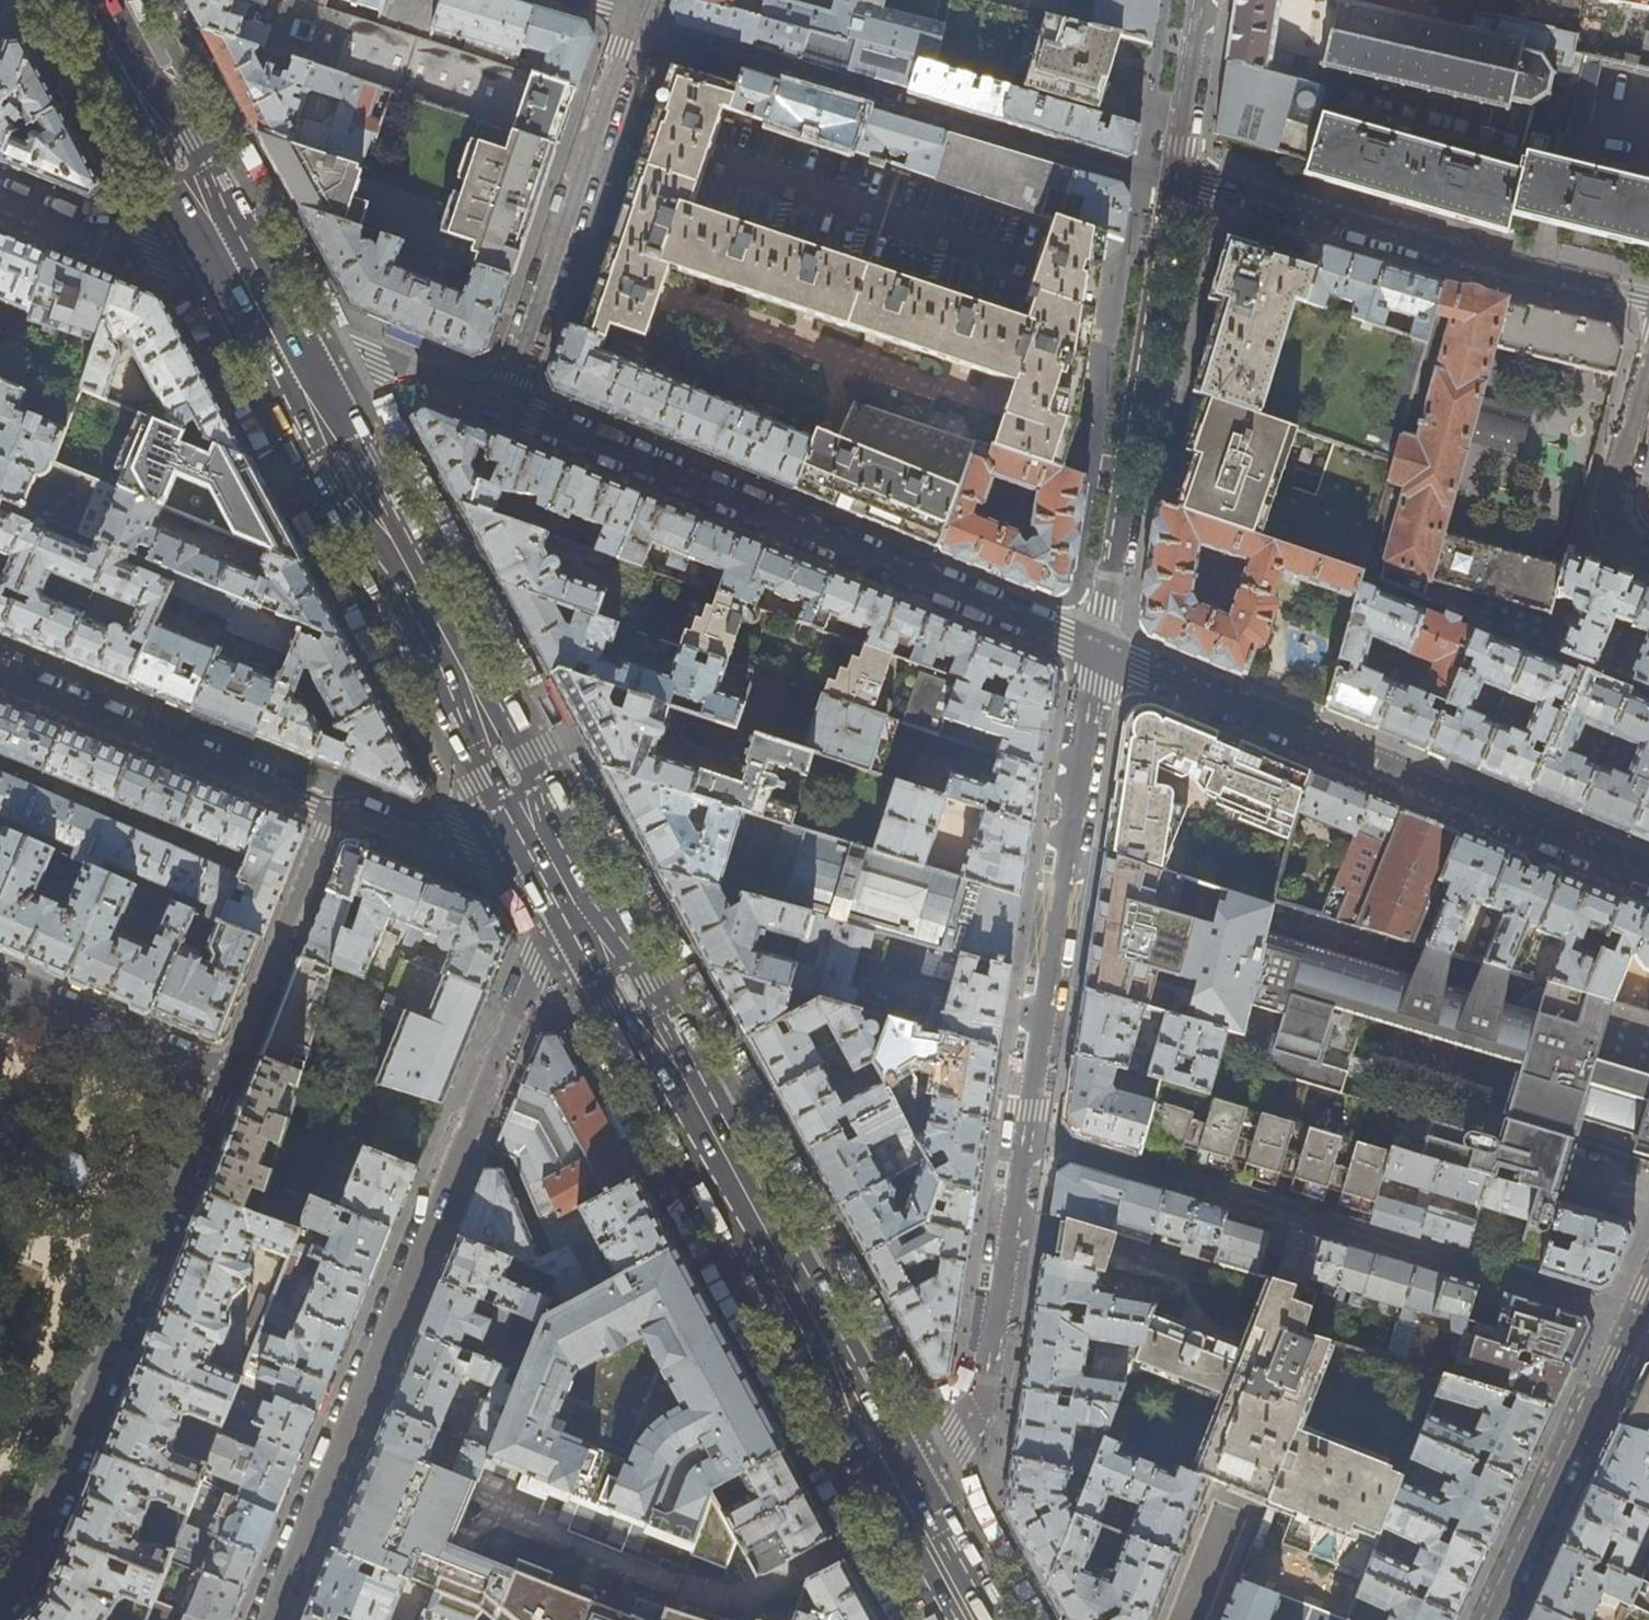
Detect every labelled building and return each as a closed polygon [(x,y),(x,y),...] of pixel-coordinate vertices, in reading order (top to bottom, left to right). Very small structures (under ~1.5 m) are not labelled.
[(273,30),(230,15),(235,0),(185,0),(202,31),(393,92),(556,146),(566,119),(576,90),(524,72),(512,68),(478,56),(448,47),(430,40),(372,21),(325,6),(327,0),(282,0),(273,30)] [(376,8),(379,0),(351,0),(376,8)] [(376,8),(372,21),(430,40),(443,0),(379,0),(376,8)] [(430,40),(448,47),(452,36),(481,45),(478,56),(512,68),(520,45),(532,9),(503,0),(443,0),(430,40)] [(694,0),(674,0),(670,10),(678,25),(707,34),(751,47),(762,20),(760,19),(736,12),(731,26),(723,23),(720,16),(723,8),(694,0)] [(723,8),(731,11),(735,0),(694,0),(723,8)] [(759,0),(765,2),(760,19),(762,20),(810,34),(846,44),(852,22),(858,0),(759,0)] [(852,22),(846,44),(810,34),(800,62),(822,68),(848,76),(849,74),(858,76),(867,50),(885,55),(899,59),(918,65),(936,0),(879,0),(865,48),(860,47),(862,37),(863,35),(862,34),(862,33),(861,32),(860,31),(858,23),(852,22)] [(1093,30),(980,0),(964,54),(1030,73),(1024,95),(1036,99),(1047,102),(1074,109),(1093,115),(1101,84),(1108,86),(1112,74),(1116,60),(1109,58),(1116,36),(1093,30)] [(1097,1),(1093,30),(1116,36),(1152,45),(1158,5),(1159,0),(1092,0),(1097,1)] [(1278,0),(1236,0),(1233,21),(1227,63),(1267,74),(1274,30),(1278,0)] [(1547,91),(1551,75),(1556,74),(1555,71),(1556,70),(1561,51),(1550,48),(1553,29),(1512,20),(1424,1),(1421,0),(1333,0),(1334,1),(1333,4),(1336,4),(1323,63),(1319,62),(1317,72),(1506,115),(1509,106),(1527,110),(1545,99),(1547,91)] [(1512,20),(1553,29),(1577,34),(1574,53),(1584,55),(1639,68),(1639,67),(1648,10),(1648,0),(1515,0),(1512,20)] [(585,25),(532,9),(520,45),(547,54),(546,60),(530,54),(524,72),(576,90),(593,40),(585,25)] [(1639,67),(1648,69),(1648,10),(1639,67)] [(810,34),(762,20),(751,47),(775,54),(800,62),(810,34)] [(393,92),(202,31),(257,132),(316,150),(329,155),(368,168),(393,92)] [(7,44),(0,62),(0,162),(2,163),(10,141),(12,137),(17,134),(11,124),(21,118),(27,129),(36,124),(59,111),(42,78),(23,44),(7,44)] [(885,55),(867,50),(858,76),(863,78),(895,87),(911,91),(919,65),(918,65),(899,59),(897,68),(882,64),(885,55)] [(940,52),(930,50),(926,67),(935,70),(940,52)] [(1547,91),(1545,99),(1527,110),(1509,106),(1506,115),(1317,72),(1313,86),(1328,89),(1308,160),(1305,174),(1349,187),(1482,225),(1507,232),(1511,214),(1573,229),(1648,247),(1648,185),(1552,161),(1563,113),(1570,114),(1584,55),(1574,53),(1573,53),(1565,86),(1554,84),(1551,95),(1547,91)] [(1313,86),(1267,74),(1227,63),(1221,102),(1216,134),(1275,151),(1308,160),(1328,89),(1313,86)] [(926,67),(919,65),(911,91),(909,95),(950,107),(1002,123),(1012,92),(984,84),(980,95),(970,92),(973,81),(935,70),(926,67)] [(977,143),(948,134),(935,178),(934,179),(1055,221),(1030,300),(1037,302),(1030,322),(690,209),(722,109),(731,111),(731,110),(738,87),(701,76),(671,68),(663,90),(648,134),(632,183),(594,298),(582,332),(605,340),(630,350),(643,355),(671,268),(1019,385),(998,448),(1063,470),(1076,430),(1080,406),(1106,236),(1076,226),(1058,221),(1062,210),(1074,172),(1040,162),(977,143)] [(761,78),(743,72),(738,87),(731,110),(748,116),(749,111),(744,110),(746,103),(758,106),(755,118),(768,122),(779,83),(761,78)] [(819,95),(779,83),(768,122),(797,132),(800,122),(806,124),(807,127),(809,129),(811,131),(814,130),(816,130),(818,128),(825,130),(822,140),(850,150),(863,109),(819,95)] [(1024,95),(1012,92),(1002,123),(1031,132),(1065,142),(1074,109),(1047,102),(1044,114),(1032,111),(1036,99),(1024,95)] [(902,120),(863,109),(850,150),(879,160),(883,147),(890,149),(890,151),(891,154),(892,155),(895,157),(898,156),(901,155),(902,153),(909,155),(906,162),(902,161),(900,166),(935,178),(948,134),(902,120)] [(1093,115),(1074,109),(1065,142),(1094,150),(1127,160),(1136,153),(1137,148),(1140,129),(1111,120),(1108,134),(1097,131),(1100,117),(1093,115)] [(77,143),(59,111),(36,124),(41,135),(35,136),(32,138),(29,140),(28,143),(28,148),(10,141),(2,163),(51,183),(90,198),(101,186),(77,143)] [(316,150),(257,132),(294,198),(312,205),(324,169),(311,165),(316,150)] [(368,168),(329,155),(324,169),(312,205),(311,210),(404,242),(435,253),(459,261),(475,266),(512,279),(520,253),(530,223),(368,168)] [(1090,177),(1074,172),(1062,210),(1080,215),(1076,226),(1106,236),(1122,241),(1124,222),(1128,200),(1121,187),(1090,177)] [(404,242),(311,210),(303,208),(300,209),(353,306),(406,329),(473,357),(488,350),(499,319),(512,279),(475,266),(462,295),(394,266),(404,242)] [(23,311),(13,336),(21,340),(27,322),(49,253),(0,233),(0,301),(23,311)] [(1307,303),(1317,267),(1294,260),(1255,248),(1229,239),(1225,242),(1213,283),(1207,301),(1219,304),(1213,326),(1193,394),(1204,398),(1295,430),(1331,442),(1393,463),(1426,343),(1408,337),(1382,329),(1366,323),(1351,318),(1334,312),(1307,303)] [(1322,248),(1317,267),(1307,303),(1334,312),(1336,306),(1330,304),(1325,301),(1327,295),(1355,303),(1351,318),(1366,323),(1385,266),(1354,257),(1322,248)] [(87,269),(49,253),(27,322),(96,351),(118,282),(87,269)] [(459,261),(435,253),(432,262),(456,271),(459,261)] [(1412,274),(1385,266),(1366,323),(1382,329),(1388,312),(1396,312),(1409,316),(1413,320),(1408,337),(1426,343),(1442,283),(1412,274)] [(161,300),(118,282),(96,351),(91,369),(84,390),(107,399),(121,353),(130,349),(167,416),(165,423),(232,450),(245,455),(196,364),(161,300)] [(1474,291),(1442,283),(1426,343),(1393,463),(1388,482),(1406,487),(1380,580),(1425,598),(1430,580),(1550,614),(1551,611),(1555,595),(1563,567),(1443,534),(1470,439),(1532,454),(1531,459),(1588,475),(1597,445),(1538,429),(1534,443),(1473,428),(1495,348),(1615,377),(1623,348),(1609,325),(1561,313),(1507,300),(1507,299),(1474,291)] [(582,332),(566,327),(562,338),(549,376),(556,391),(602,410),(675,440),(694,390),(643,368),(647,357),(643,355),(630,350),(626,361),(601,351),(605,340),(582,332)] [(7,385),(21,340),(13,336),(0,331),(0,382),(7,385)] [(91,369),(21,340),(7,385),(72,411),(84,390),(91,369)] [(0,433),(0,434),(0,500),(3,501),(79,532),(99,482),(53,464),(72,411),(7,385),(0,382),(0,433)] [(107,399),(84,390),(72,411),(53,464),(99,482),(164,509),(227,534),(224,528),(238,521),(244,533),(241,540),(267,551),(306,568),(288,534),(268,497),(259,480),(258,481),(257,480),(215,505),(216,500),(167,479),(183,438),(230,456),(232,450),(165,423),(107,399)] [(764,418),(694,390),(675,440),(735,465),(795,489),(815,439),(775,422),(779,410),(769,406),(764,418)] [(1277,483),(1295,430),(1204,398),(1185,452),(1194,456),(1191,464),(1175,508),(1175,509),(1363,573),(1388,482),(1393,463),(1331,442),(1313,495),(1277,483)] [(843,440),(819,430),(815,439),(795,489),(859,515),(938,548),(969,450),(972,438),(979,441),(985,427),(952,413),(945,430),(859,402),(843,440)] [(478,456),(487,459),(495,437),(459,422),(424,408),(413,420),(459,505),(471,509),(480,481),(474,467),(478,456)] [(495,437),(487,459),(480,481),(471,509),(492,517),(502,494),(537,500),(537,508),(551,514),(570,468),(541,456),(495,437)] [(986,456),(969,450),(938,548),(994,571),(1055,596),(1069,588),(1077,535),(1086,478),(1063,470),(998,448),(990,445),(986,456)] [(1301,462),(1312,466),(1316,454),(1305,450),(1301,462)] [(614,486),(570,468),(551,514),(543,534),(549,536),(553,538),(559,522),(554,520),(556,516),(569,520),(571,516),(603,528),(594,552),(615,559),(618,560),(644,499),(614,486)] [(164,509),(99,482),(79,532),(95,539),(114,547),(130,554),(177,573),(241,599),(303,625),(347,643),(324,600),(306,568),(267,551),(260,568),(244,561),(240,572),(203,556),(204,552),(154,531),(164,509)] [(671,510),(644,499),(618,560),(643,569),(654,545),(671,552),(672,557),(668,565),(681,571),(701,522),(671,510)] [(1363,573),(1175,509),(1159,504),(1148,577),(1141,621),(1149,636),(1204,658),(1246,676),(1255,648),(1265,643),(1277,608),(1273,598),(1282,574),(1356,599),(1360,585),(1363,573)] [(471,509),(459,505),(490,561),(504,587),(571,610),(578,612),(594,618),(604,591),(560,576),(556,570),(558,568),(559,567),(560,564),(560,563),(559,561),(558,560),(556,559),(554,558),(552,558),(543,563),(541,559),(549,536),(543,534),(492,517),(471,509)] [(11,558),(2,579),(0,579),(0,632),(2,633),(47,532),(0,513),(0,553),(11,558)] [(735,536),(701,522),(681,571),(695,576),(700,564),(710,569),(711,568),(725,575),(717,594),(719,595),(744,604),(766,549),(735,536)] [(114,547),(95,539),(91,551),(47,532),(2,633),(35,647),(65,659),(84,616),(45,599),(41,593),(51,574),(94,592),(114,547)] [(130,554),(114,547),(94,592),(138,611),(130,630),(123,633),(123,631),(122,630),(121,629),(120,627),(119,627),(117,626),(116,626),(114,626),(112,626),(110,627),(109,629),(101,625),(105,615),(88,607),(84,616),(65,659),(99,672),(129,685),(156,623),(168,594),(172,584),(126,564),(130,554)] [(800,562),(766,549),(744,604),(747,605),(757,608),(765,588),(773,592),(774,594),(793,602),(795,601),(804,605),(797,622),(811,627),(831,576),(800,562)] [(611,570),(615,559),(594,552),(588,550),(585,561),(611,570)] [(1566,554),(1563,567),(1555,595),(1573,602),(1573,604),(1574,608),(1576,612),(1566,619),(1564,625),(1571,628),(1561,652),(1575,658),(1583,661),(1592,665),(1596,666),(1615,619),(1633,625),(1647,586),(1611,572),(1566,554)] [(241,599),(177,573),(172,584),(168,594),(232,621),(241,599)] [(858,587),(831,576),(811,627),(853,641),(856,633),(838,627),(841,622),(860,630),(861,628),(869,631),(864,645),(865,645),(878,650),(897,603),(858,587)] [(1425,612),(1360,585),(1356,599),(1347,632),(1338,663),(1349,668),(1346,679),(1335,675),(1326,708),(1351,719),(1376,729),(1395,684),(1362,671),(1371,639),(1408,654),(1425,612)] [(1647,586),(1633,625),(1632,628),(1647,634),(1630,680),(1648,687),(1648,587),(1647,586)] [(571,610),(504,587),(528,633),(552,677),(560,672),(671,708),(672,709),(676,696),(706,706),(702,718),(738,730),(747,704),(719,695),(729,663),(728,663),(705,655),(703,663),(709,665),(707,669),(696,665),(699,653),(683,648),(672,679),(623,663),(620,670),(601,663),(608,642),(614,644),(619,626),(594,618),(578,612),(572,629),(566,627),(571,610)] [(728,663),(747,605),(744,604),(719,595),(714,609),(707,607),(703,621),(696,619),(692,634),(685,632),(680,647),(683,648),(699,653),(705,655),(728,663)] [(303,625),(241,599),(232,621),(228,632),(290,657),(303,625)] [(766,602),(763,610),(789,619),(791,610),(766,602)] [(936,618),(897,603),(878,650),(892,654),(900,636),(909,640),(907,646),(915,649),(910,661),(932,668),(936,658),(942,661),(944,655),(954,659),(948,674),(959,677),(964,679),(982,637),(936,618)] [(1560,614),(1551,611),(1550,614),(1542,645),(1551,648),(1560,614)] [(1444,619),(1425,612),(1408,654),(1434,666),(1422,695),(1395,684),(1376,729),(1404,740),(1427,750),(1442,715),(1431,711),(1435,701),(1446,706),(1459,674),(1453,670),(1459,655),(1466,658),(1476,633),(1458,625),(1460,621),(1446,615),(1444,619)] [(194,711),(220,650),(156,623),(129,685),(162,698),(194,711)] [(347,643),(303,625),(290,657),(279,683),(296,688),(304,669),(310,671),(310,674),(329,710),(320,715),(322,718),(329,731),(380,704),(364,674),(347,643)] [(666,656),(671,643),(632,630),(628,643),(666,656)] [(1527,654),(1476,633),(1466,658),(1473,662),(1467,677),(1459,674),(1446,706),(1457,711),(1453,720),(1442,715),(1427,750),(1452,760),(1478,771),(1497,726),(1469,715),(1482,685),(1509,696),(1527,654)] [(231,638),(226,636),(220,650),(194,711),(227,725),(257,737),(279,683),(267,677),(269,672),(267,667),(249,660),(244,661),(242,667),(225,661),(230,650),(231,638)] [(982,637),(964,679),(983,686),(985,680),(992,682),(994,677),(1009,683),(1008,685),(1010,685),(1007,694),(1008,695),(1051,709),(1051,706),(1053,694),(1055,683),(1055,679),(1047,664),(1019,652),(982,637)] [(874,712),(894,655),(892,654),(878,650),(865,645),(860,662),(852,659),(847,674),(839,672),(835,685),(827,683),(823,695),(826,696),(874,712)] [(1565,705),(1583,661),(1575,658),(1569,671),(1527,654),(1509,696),(1535,707),(1523,736),(1497,726),(1478,771),(1490,776),(1528,792),(1543,757),(1547,747),(1561,714),(1550,710),(1554,700),(1565,705)] [(1586,678),(1592,665),(1583,661),(1565,705),(1576,709),(1572,719),(1561,714),(1547,747),(1559,752),(1555,762),(1543,757),(1528,792),(1545,799),(1579,813),(1598,767),(1571,756),(1584,726),(1611,737),(1628,695),(1586,678)] [(560,672),(552,677),(578,724),(602,770),(791,827),(813,755),(808,753),(771,741),(738,730),(702,718),(689,714),(683,734),(692,743),(749,762),(748,766),(750,769),(744,788),(654,757),(659,741),(662,741),(665,740),(667,738),(668,735),(668,732),(668,731),(666,728),(664,726),(671,708),(560,672)] [(771,741),(790,683),(757,672),(747,704),(738,730),(771,741)] [(1051,709),(1008,695),(1005,702),(981,694),(984,686),(983,686),(964,679),(959,677),(956,685),(919,673),(902,722),(939,735),(944,720),(1002,739),(997,754),(1000,755),(1041,770),(1045,743),(1051,709)] [(296,688),(279,683),(257,737),(283,748),(313,760),(322,735),(329,731),(322,718),(315,721),(314,720),(310,719),(302,703),(291,700),(296,688)] [(1053,694),(1051,706),(1056,707),(1060,683),(1055,683),(1053,694)] [(1628,695),(1611,737),(1636,748),(1624,778),(1598,767),(1579,813),(1604,823),(1630,834),(1644,799),(1632,794),(1637,783),(1648,789),(1648,788),(1648,704),(1628,695)] [(869,773),(889,717),(874,712),(826,696),(808,753),(813,755),(869,773)] [(0,703),(0,763),(7,766),(10,759),(47,774),(65,730),(34,717),(0,703)] [(393,729),(380,704),(329,731),(322,735),(313,760),(358,778),(416,802),(426,790),(393,729)] [(1112,811),(1106,852),(1161,869),(1163,848),(1169,849),(1181,805),(1170,803),(1171,801),(1171,798),(1171,796),(1171,794),(1170,791),(1169,789),(1168,788),(1167,787),(1159,785),(1151,784),(1155,759),(1175,768),(1179,757),(1210,770),(1206,781),(1219,786),(1213,801),(1233,810),(1232,815),(1289,838),(1297,812),(1311,772),(1265,754),(1223,736),(1195,725),(1194,727),(1183,723),(1173,719),(1174,716),(1149,706),(1145,706),(1142,707),(1138,708),(1135,710),(1132,712),(1129,714),(1126,719),(1121,750),(1112,811)] [(100,744),(65,730),(47,774),(72,785),(71,787),(73,793),(95,802),(100,801),(101,796),(114,801),(132,757),(100,744)] [(1037,802),(1041,770),(1000,755),(992,778),(983,776),(980,783),(953,774),(956,766),(919,753),(909,786),(948,799),(983,810),(1033,826),(1037,802)] [(166,771),(132,757),(114,801),(140,813),(139,817),(140,820),(148,824),(151,821),(153,817),(181,829),(199,784),(166,771)] [(791,827),(602,770),(630,822),(658,872),(838,921),(946,951),(1011,969),(1016,933),(1022,897),(960,879),(926,868),(873,852),(791,827)] [(0,772),(0,816),(25,827),(41,789),(0,772)] [(1311,772),(1297,812),(1354,836),(1370,797),(1342,785),(1311,772)] [(926,868),(948,799),(909,786),(895,782),(873,852),(926,868)] [(235,799),(199,784),(181,829),(207,840),(205,845),(207,849),(216,852),(219,850),(233,856),(230,862),(238,866),(235,874),(174,847),(159,885),(210,906),(206,916),(218,921),(221,922),(267,812),(235,799)] [(1648,789),(1644,799),(1630,834),(1648,841),(1648,788),(1648,789)] [(107,818),(41,789),(25,827),(76,849),(72,858),(86,864),(88,865),(107,818)] [(1419,817),(1370,797),(1354,836),(1332,887),(1346,893),(1338,913),(1324,907),(1321,915),(1412,942),(1418,927),(1437,882),(1458,833),(1419,817)] [(1027,862),(1033,826),(983,810),(960,879),(1022,897),(1027,862)] [(287,820),(267,812),(221,922),(262,940),(282,889),(305,832),(304,828),(302,827),(287,820)] [(174,847),(107,818),(88,865),(103,872),(107,863),(159,885),(174,847)] [(29,840),(0,827),(0,907),(29,840)] [(1483,844),(1458,833),(1437,882),(1449,887),(1442,904),(1439,903),(1437,909),(1440,911),(1431,932),(1418,927),(1412,942),(1430,947),(1451,953),(1473,901),(1487,907),(1509,854),(1483,844)] [(29,840),(0,907),(0,948),(30,960),(69,977),(112,876),(103,872),(88,865),(86,864),(67,908),(37,895),(55,851),(29,840)] [(353,903),(368,853),(358,850),(351,847),(350,846),(348,847),(345,848),(344,850),(331,882),(327,893),(353,903)] [(1161,869),(1106,852),(1093,932),(1084,991),(1144,1008),(1165,1014),(1226,1031),(1242,1036),(1246,1017),(1264,944),(1272,906),(1161,869)] [(398,866),(368,853),(353,903),(334,966),(365,978),(390,917),(397,921),(395,926),(404,930),(398,945),(404,948),(432,879),(398,866)] [(1534,865),(1509,854),(1487,907),(1500,913),(1502,917),(1483,963),(1507,970),(1527,924),(1537,929),(1560,875),(1534,865)] [(711,969),(817,999),(838,921),(658,872),(688,929),(711,969)] [(1592,888),(1560,875),(1537,929),(1536,931),(1560,940),(1563,946),(1548,982),(1583,993),(1598,956),(1578,949),(1586,929),(1606,937),(1608,932),(1621,900),(1592,888)] [(69,977),(111,996),(152,1014),(182,944),(195,911),(112,876),(69,977)] [(463,892),(432,879),(404,948),(400,957),(413,962),(423,937),(438,943),(438,945),(439,947),(441,949),(442,950),(437,962),(422,956),(419,965),(488,993),(501,961),(509,942),(499,922),(488,902),(463,892)] [(353,903),(327,893),(313,927),(301,959),(333,970),(334,966),(353,903)] [(1621,900),(1608,932),(1621,938),(1614,956),(1600,950),(1598,956),(1583,993),(1613,1002),(1630,961),(1629,958),(1634,956),(1634,958),(1643,970),(1648,972),(1648,912),(1621,900)] [(198,951),(182,944),(152,1014),(191,1031),(217,1042),(221,1040),(223,1039),(262,940),(221,922),(218,921),(207,948),(209,956),(207,961),(200,958),(201,956),(201,955),(200,953),(199,952),(198,951)] [(938,977),(946,951),(838,921),(817,999),(820,1000),(863,1012),(878,1016),(880,1007),(886,1009),(890,993),(852,982),(859,956),(938,977)] [(1339,1097),(1359,1028),(1516,1080),(1488,1178),(1535,1192),(1527,1222),(1514,1268),(1539,1276),(1561,1204),(1585,1122),(1648,1140),(1648,1078),(1597,1064),(1613,1002),(1583,993),(1548,982),(1538,1019),(1505,1011),(1507,970),(1483,963),(1465,1008),(1443,1001),(1451,953),(1430,947),(1412,987),(1264,944),(1246,1017),(1279,1025),(1267,1076),(1339,1097)] [(1004,1010),(1011,969),(946,951),(938,977),(938,979),(953,983),(946,1006),(932,1002),(931,1005),(924,1029),(941,1034),(998,1050),(1004,1010)] [(388,988),(377,1015),(401,1027),(376,1087),(442,1105),(460,1062),(480,1013),(488,993),(419,965),(413,962),(400,957),(394,971),(387,988),(388,988)] [(333,970),(301,959),(292,982),(274,1027),(261,1060),(301,1074),(333,970)] [(394,971),(381,965),(374,982),(387,988),(394,971)] [(817,999),(711,969),(733,1012),(748,1040),(782,1021),(783,1020),(784,1018),(785,1015),(785,1012),(784,1010),(789,1007),(791,1000),(799,1002),(802,1010),(820,1000),(817,999)] [(1144,1008),(1084,991),(1079,1029),(1075,1055),(1115,1067),(1138,1074),(1140,1066),(1128,1062),(1144,1008)] [(898,995),(890,1020),(891,1020),(911,1025),(924,1029),(931,1005),(898,995)] [(1625,1006),(1646,1012),(1648,1006),(1648,1003),(1628,997),(1625,1006)] [(863,1012),(820,1000),(802,1010),(782,1021),(748,1040),(762,1065),(777,1093),(823,1067),(810,1043),(815,1040),(811,1033),(809,1033),(827,1022),(855,1073),(874,1063),(880,1046),(876,1037),(878,1035),(879,1033),(879,1030),(878,1027),(876,1025),(874,1023),(871,1023),(869,1024),(863,1012)] [(1161,1080),(1210,1095),(1226,1031),(1165,1014),(1147,1076),(1161,1080)] [(909,1040),(911,1025),(891,1020),(890,1020),(880,1046),(874,1063),(885,1084),(916,1062),(942,1068),(941,1078),(934,1077),(932,1096),(956,1099),(954,1115),(988,1115),(993,1087),(998,1050),(941,1034),(939,1044),(909,1040)] [(544,1227),(637,1178),(595,1101),(558,1033),(542,1034),(518,1094),(495,1150),(515,1157),(544,1227)] [(1115,1067),(1075,1055),(1068,1099),(1064,1121),(1073,1135),(1106,1144),(1139,1155),(1145,1134),(1153,1105),(1112,1093),(1109,1087),(1115,1067)] [(301,1074),(261,1060),(237,1122),(208,1196),(246,1211),(254,1189),(264,1193),(301,1074)] [(885,1084),(874,1063),(855,1073),(859,1082),(871,1076),(876,1087),(843,1104),(823,1067),(777,1093),(809,1150),(896,1103),(885,1084)] [(981,1163),(988,1115),(954,1115),(956,1099),(932,1096),(926,1131),(914,1137),(926,1160),(938,1181),(942,1183),(976,1194),(981,1163)] [(1231,1101),(1215,1097),(1195,1163),(1228,1173),(1249,1107),(1246,1106),(1231,1101)] [(1183,1149),(1194,1112),(1155,1101),(1153,1105),(1145,1134),(1175,1146),(1183,1149)] [(914,1137),(896,1103),(809,1150),(822,1175),(839,1207),(894,1177),(922,1162),(926,1160),(914,1137)] [(1297,1121),(1263,1111),(1243,1178),(1260,1183),(1277,1188),(1297,1121)] [(1345,1136),(1311,1125),(1291,1192),(1325,1203),(1345,1136)] [(369,1148),(337,1138),(314,1199),(328,1205),(335,1189),(328,1185),(342,1153),(347,1155),(350,1149),(362,1153),(338,1209),(391,1230),(403,1201),(416,1168),(369,1148)] [(1360,1140),(1339,1207),(1355,1212),(1374,1217),(1393,1150),(1360,1140)] [(1441,1164),(1393,1150),(1374,1217),(1372,1225),(1393,1232),(1419,1240),(1420,1234),(1427,1209),(1429,1204),(1422,1202),(1420,1211),(1386,1201),(1391,1181),(1432,1193),(1441,1164)] [(43,1195),(61,1203),(77,1196),(84,1178),(76,1162),(59,1155),(43,1162),(36,1179),(43,1195)] [(938,1181),(926,1160),(922,1162),(905,1211),(899,1214),(892,1201),(895,1199),(896,1191),(893,1185),(898,1182),(894,1177),(839,1207),(850,1227),(866,1257),(928,1223),(932,1211),(935,1201),(942,1183),(938,1181)] [(1050,1214),(1066,1219),(1117,1234),(1148,1243),(1152,1232),(1164,1192),(1071,1164),(1057,1173),(1054,1192),(1050,1214)] [(1488,1178),(1441,1164),(1432,1193),(1480,1207),(1488,1178)] [(473,1203),(459,1237),(513,1259),(525,1264),(540,1258),(503,1169),(486,1170),(473,1203)] [(559,1277),(551,1297),(543,1317),(674,1247),(656,1213),(637,1178),(544,1227),(555,1251),(540,1258),(525,1264),(559,1277)] [(1535,1192),(1488,1178),(1480,1207),(1480,1208),(1503,1215),(1527,1222),(1535,1192)] [(973,1213),(976,1194),(942,1183),(935,1201),(947,1205),(945,1215),(932,1211),(928,1223),(970,1235),(973,1213)] [(1179,1196),(1164,1192),(1152,1232),(1184,1241),(1186,1237),(1195,1201),(1179,1196)] [(246,1211),(208,1196),(174,1282),(140,1368),(232,1405),(241,1383),(243,1378),(210,1365),(217,1344),(222,1346),(226,1344),(233,1325),(231,1310),(233,1304),(246,1292),(255,1270),(253,1266),(249,1264),(256,1244),(291,1258),(294,1250),(296,1244),(301,1231),(246,1211)] [(328,1205),(314,1199),(304,1226),(331,1238),(327,1246),(320,1242),(315,1244),(312,1251),(308,1249),(308,1247),(302,1245),(301,1246),(296,1244),(294,1250),(308,1256),(322,1262),(370,1281),(380,1258),(391,1230),(338,1209),(328,1205)] [(1209,1206),(1195,1201),(1186,1237),(1196,1240),(1196,1241),(1208,1245),(1208,1243),(1218,1246),(1227,1211),(1209,1206)] [(1618,1266),(1633,1234),(1628,1223),(1561,1204),(1539,1276),(1598,1294),(1609,1286),(1618,1266)] [(1427,1209),(1420,1234),(1443,1241),(1468,1249),(1478,1214),(1470,1211),(1467,1221),(1427,1209)] [(1283,1258),(1291,1230),(1258,1220),(1227,1211),(1218,1246),(1216,1252),(1213,1262),(1260,1277),(1267,1253),(1283,1258)] [(1104,1274),(1117,1234),(1066,1219),(1062,1245),(1059,1261),(1104,1274)] [(968,1250),(970,1235),(928,1223),(866,1257),(890,1301),(912,1289),(909,1282),(905,1272),(927,1259),(934,1260),(934,1265),(935,1267),(941,1264),(942,1262),(965,1265),(968,1250)] [(1305,1234),(1291,1230),(1283,1258),(1276,1281),(1294,1287),(1297,1275),(1301,1273),(1311,1276),(1323,1240),(1305,1234)] [(506,1278),(513,1259),(459,1237),(450,1261),(441,1283),(483,1300),(488,1287),(499,1292),(496,1298),(491,1296),(489,1302),(517,1313),(541,1323),(543,1317),(551,1297),(506,1278)] [(1335,1243),(1323,1240),(1311,1276),(1307,1291),(1316,1294),(1332,1299),(1348,1247),(1335,1243)] [(1213,1262),(1216,1252),(1184,1244),(1181,1254),(1213,1262)] [(694,1544),(689,1554),(727,1569),(737,1542),(733,1534),(721,1512),(718,1507),(710,1493),(711,1488),(784,1450),(696,1288),(674,1247),(543,1317),(541,1323),(529,1352),(521,1374),(514,1389),(491,1449),(487,1457),(522,1472),(516,1488),(545,1501),(551,1486),(694,1544)] [(1367,1253),(1348,1247),(1332,1299),(1342,1302),(1345,1292),(1351,1294),(1348,1304),(1359,1307),(1360,1303),(1394,1313),(1400,1293),(1392,1291),(1394,1282),(1392,1282),(1398,1263),(1392,1261),(1367,1253)] [(308,1256),(294,1250),(291,1258),(274,1301),(287,1307),(308,1256)] [(1107,1275),(1104,1274),(1059,1261),(1044,1257),(1039,1288),(1036,1308),(1148,1326),(1152,1315),(1161,1291),(1149,1287),(1146,1302),(1096,1294),(1098,1278),(1106,1281),(1107,1275)] [(370,1281),(322,1262),(302,1313),(350,1332),(359,1307),(370,1281)] [(958,1313),(965,1265),(942,1262),(941,1264),(935,1267),(909,1282),(912,1289),(890,1301),(910,1339),(932,1379),(948,1376),(958,1313)] [(1433,1315),(1446,1276),(1427,1271),(1415,1267),(1404,1307),(1433,1315)] [(1462,1281),(1446,1276),(1433,1315),(1449,1320),(1451,1334),(1461,1337),(1461,1336),(1477,1286),(1462,1281)] [(1294,1287),(1276,1281),(1267,1278),(1242,1350),(1152,1315),(1148,1326),(1133,1362),(1224,1397),(1194,1471),(1209,1477),(1239,1488),(1377,1543),(1382,1529),(1391,1506),(1400,1483),(1404,1474),(1293,1431),(1328,1342),(1303,1335),(1316,1294),(1307,1291),(1294,1287)] [(420,1333),(459,1349),(466,1334),(482,1341),(476,1356),(506,1368),(521,1374),(529,1352),(505,1342),(517,1313),(489,1302),(483,1300),(441,1283),(430,1307),(420,1333)] [(1526,1301),(1511,1296),(1495,1346),(1570,1368),(1579,1350),(1589,1328),(1585,1318),(1526,1301)] [(279,1328),(287,1307),(274,1301),(265,1323),(279,1328)] [(1133,1362),(1148,1326),(1036,1308),(1029,1351),(1023,1392),(1117,1405),(1133,1362)] [(350,1332),(302,1313),(294,1333),(291,1332),(287,1342),(262,1331),(254,1352),(295,1369),(299,1359),(309,1363),(305,1373),(329,1383),(339,1358),(350,1332)] [(1495,1346),(1461,1336),(1461,1337),(1451,1334),(1428,1328),(1429,1327),(1419,1324),(1407,1365),(1440,1375),(1449,1342),(1458,1344),(1455,1355),(1459,1363),(1466,1365),(1466,1366),(1507,1379),(1504,1394),(1515,1397),(1552,1408),(1561,1387),(1570,1368),(1495,1346)] [(476,1356),(459,1349),(420,1333),(405,1369),(389,1410),(440,1430),(461,1378),(466,1376),(493,1387),(490,1395),(485,1399),(483,1399),(466,1440),(491,1449),(514,1389),(500,1384),(506,1368),(476,1356)] [(295,1369),(254,1352),(243,1378),(241,1383),(248,1386),(277,1397),(316,1414),(323,1397),(329,1383),(305,1373),(295,1369)] [(1644,1366),(1637,1381),(1625,1407),(1617,1425),(1648,1434),(1648,1363),(1644,1366)] [(232,1405),(140,1368),(122,1412),(106,1455),(199,1490),(201,1484),(209,1465),(176,1452),(173,1448),(175,1441),(177,1441),(183,1426),(182,1425),(185,1416),(191,1415),(223,1428),(225,1424),(229,1415),(232,1405)] [(1531,1454),(1552,1408),(1515,1397),(1510,1407),(1506,1405),(1503,1409),(1498,1407),(1504,1394),(1442,1375),(1434,1398),(1483,1412),(1471,1436),(1427,1415),(1418,1437),(1472,1462),(1478,1450),(1488,1455),(1483,1466),(1518,1482),(1531,1454)] [(248,1386),(241,1383),(232,1405),(229,1415),(264,1430),(261,1438),(263,1438),(300,1453),(308,1434),(316,1414),(277,1397),(273,1406),(263,1402),(261,1408),(243,1401),(248,1386)] [(1104,1436),(1117,1405),(1023,1392),(1018,1424),(1013,1458),(1071,1470),(1090,1474),(1104,1436)] [(433,1447),(440,1430),(389,1410),(382,1426),(376,1440),(427,1460),(430,1454),(436,1454),(438,1449),(433,1447)] [(237,1428),(225,1424),(223,1428),(209,1465),(201,1484),(215,1489),(226,1494),(275,1514),(287,1484),(300,1453),(263,1438),(257,1452),(232,1441),(237,1428)] [(1617,1425),(1601,1458),(1588,1486),(1628,1503),(1636,1507),(1648,1513),(1648,1434),(1617,1425)] [(1104,1436),(1090,1474),(1074,1513),(1045,1589),(1062,1619),(1152,1619),(1158,1604),(1190,1524),(1209,1477),(1194,1471),(1175,1465),(1173,1471),(1120,1449),(1122,1443),(1104,1436)] [(1467,1474),(1472,1462),(1418,1437),(1409,1461),(1452,1480),(1441,1502),(1400,1483),(1391,1506),(1442,1529),(1447,1518),(1452,1520),(1451,1522),(1452,1525),(1456,1526),(1452,1534),(1487,1549),(1499,1523),(1518,1482),(1483,1466),(1477,1479),(1467,1474)] [(476,1480),(453,1470),(427,1460),(376,1440),(367,1463),(355,1492),(344,1520),(332,1549),(407,1579),(410,1580),(420,1584),(434,1589),(425,1611),(448,1619),(708,1619),(640,1598),(633,1616),(551,1583),(555,1573),(520,1560),(517,1572),(454,1545),(476,1480)] [(487,1457),(491,1449),(466,1440),(465,1440),(453,1470),(476,1480),(477,1480),(487,1457)] [(795,1470),(784,1450),(711,1488),(710,1493),(718,1507),(735,1497),(732,1489),(744,1483),(751,1482),(755,1489),(749,1493),(751,1496),(721,1512),(733,1534),(808,1494),(795,1470)] [(199,1490),(106,1455),(88,1499),(71,1541),(112,1557),(133,1566),(164,1577),(171,1561),(174,1552),(137,1537),(136,1540),(126,1536),(120,1530),(124,1519),(125,1520),(131,1504),(130,1504),(134,1494),(142,1494),(153,1498),(152,1500),(189,1516),(199,1490)] [(1071,1470),(1013,1458),(1004,1513),(1045,1589),(1074,1513),(1066,1497),(1068,1487),(1073,1488),(1074,1483),(1069,1481),(1071,1470)] [(215,1489),(201,1484),(199,1490),(189,1516),(185,1525),(259,1554),(267,1533),(275,1514),(226,1494),(212,1528),(201,1523),(215,1489)] [(1607,1567),(1624,1574),(1648,1522),(1648,1513),(1636,1507),(1630,1520),(1622,1516),(1628,1503),(1588,1486),(1574,1518),(1561,1545),(1595,1561),(1607,1567)] [(819,1514),(808,1494),(733,1534),(737,1542),(756,1574),(764,1573),(831,1537),(819,1514)] [(1436,1542),(1442,1529),(1391,1506),(1382,1529),(1421,1547),(1411,1569),(1373,1552),(1364,1575),(1411,1596),(1417,1584),(1422,1586),(1421,1587),(1421,1589),(1421,1590),(1422,1592),(1425,1593),(1421,1601),(1456,1616),(1470,1586),(1487,1549),(1452,1534),(1446,1547),(1436,1542)] [(191,1568),(196,1570),(244,1589),(252,1571),(259,1554),(185,1525),(174,1552),(171,1561),(191,1568)] [(71,1541),(58,1575),(55,1583),(50,1592),(45,1599),(40,1605),(36,1611),(29,1619),(27,1619),(108,1619),(119,1603),(125,1597),(152,1608),(155,1602),(164,1577),(133,1566),(128,1578),(114,1573),(110,1565),(112,1557),(71,1541)] [(1595,1561),(1561,1545),(1544,1581),(1533,1605),(1564,1619),(1589,1619),(1601,1594),(1628,1607),(1640,1582),(1624,1574),(1607,1567),(1603,1576),(1590,1570),(1595,1561)] [(407,1579),(332,1549),(318,1583),(305,1615),(319,1619),(337,1619),(339,1615),(352,1619),(390,1619),(407,1579)] [(191,1568),(171,1561),(164,1577),(155,1602),(175,1610),(191,1568)] [(794,1619),(876,1619),(864,1598),(844,1561),(807,1582),(798,1607),(807,1610),(815,1604),(815,1605),(814,1612),(807,1616),(797,1612),(794,1619)] [(196,1570),(193,1579),(200,1581),(187,1614),(201,1619),(232,1619),(235,1611),(244,1589),(196,1570)] [(1411,1596),(1364,1575),(1355,1598),(1391,1614),(1388,1619),(1454,1619),(1456,1616),(1421,1601),(1415,1614),(1405,1609),(1411,1596)] [(1239,1578),(1223,1619),(1343,1619),(1239,1578)] [(418,1590),(420,1584),(410,1580),(407,1586),(418,1590)] [(1641,1581),(1640,1582),(1628,1607),(1622,1619),(1648,1619),(1648,1585),(1641,1581)] [(155,1602),(152,1608),(148,1619),(170,1619),(175,1610),(155,1602)] [(1533,1605),(1526,1619),(1564,1619),(1533,1605)] [(421,1619),(448,1619),(425,1611),(421,1619)]
